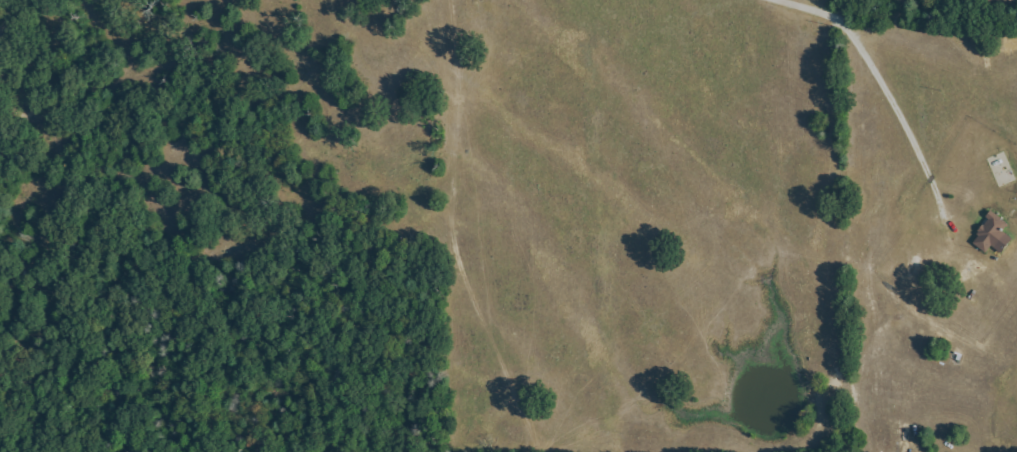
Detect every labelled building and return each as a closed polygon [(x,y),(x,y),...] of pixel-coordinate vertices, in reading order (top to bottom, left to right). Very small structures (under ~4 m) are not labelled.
[(970,240),(985,252),(991,245),(1000,253),(1012,239),(1002,230),(1007,224),(993,212),(970,240)]
